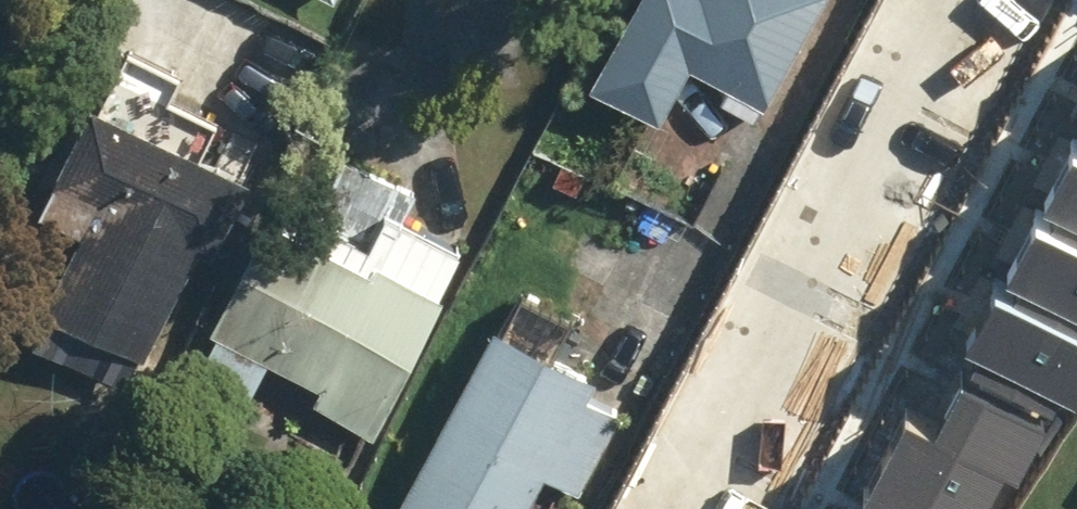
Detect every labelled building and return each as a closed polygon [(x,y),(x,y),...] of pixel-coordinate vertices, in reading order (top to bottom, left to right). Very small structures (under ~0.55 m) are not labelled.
[(765,119),(834,0),(649,0),(603,77),(673,117),(706,61),(738,81),(729,97),(765,119)] [(946,104),(963,75),(1009,102),(1066,0),(902,0),(868,59),(946,104)] [(59,299),(159,352),(219,238),(232,244),(269,173),(112,88),(54,196),(100,221),(59,299)] [(1076,282),(1076,148),(1014,240),(1076,282)] [(326,395),(394,430),(466,284),(458,280),(477,242),(414,210),(424,190),(355,155),(315,234),(279,216),(224,326),(333,381),(326,395)] [(758,276),(830,314),(891,198),(819,160),(758,276)] [(421,508),(538,508),(557,473),(586,490),(632,407),(601,390),(610,373),(566,348),(584,315),(528,283),(409,503),(421,508)] [(680,364),(701,375),(742,298),(721,287),(680,364)] [(1076,317),(1076,297),(1069,312),(1076,317)]
